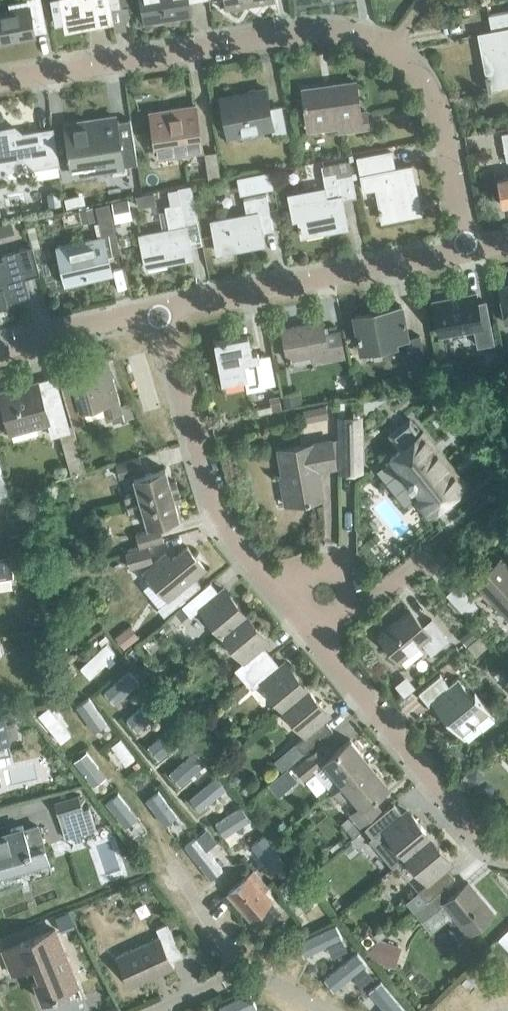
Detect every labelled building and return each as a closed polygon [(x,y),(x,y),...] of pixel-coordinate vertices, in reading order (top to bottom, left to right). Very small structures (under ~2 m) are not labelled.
[(33,36),(32,32),(45,30),(39,0),(25,0),(8,3),(10,12),(0,14),(0,42),(33,36)] [(59,0),(65,30),(68,30),(69,36),(88,33),(87,26),(109,22),(107,10),(119,8),(117,0),(62,0),(59,0)] [(145,20),(181,14),(179,4),(201,0),(141,0),(145,20)] [(486,91),(507,87),(507,11),(488,14),(491,31),(478,34),(486,76),(483,76),(486,91)] [(366,111),(359,112),(355,81),(301,90),(306,122),(336,117),(338,131),(368,126),(366,111)] [(280,106),(269,109),(265,88),(219,96),(226,135),(272,127),(272,131),(284,129),(280,106)] [(150,116),(156,151),(174,148),(173,141),(200,136),(194,105),(170,109),(170,113),(150,116)] [(131,118),(116,120),(115,116),(64,124),(71,177),(125,170),(125,165),(137,163),(131,118)] [(21,134),(14,127),(5,129),(1,137),(0,137),(0,174),(6,173),(14,161),(13,156),(25,154),(25,158),(35,167),(56,163),(52,136),(39,138),(38,131),(21,134)] [(204,152),(209,180),(221,178),(216,150),(204,152)] [(411,165),(394,168),(392,156),(359,163),(364,189),(376,187),(382,220),(412,214),(411,207),(419,206),(411,165)] [(342,199),(356,197),(349,160),(321,166),(323,175),(335,172),(337,184),(289,194),(293,219),(299,218),(300,225),(298,225),(299,230),(300,229),(302,235),(327,230),(326,224),(346,221),(342,199)] [(240,179),(242,191),(269,186),(267,174),(240,179)] [(507,203),(507,176),(497,178),(502,204),(507,203)] [(140,179),(142,193),(152,192),(150,178),(140,179)] [(130,195),(142,193),(140,179),(128,181),(130,195)] [(141,235),(146,265),(190,257),(184,222),(198,219),(192,185),(168,190),(171,205),(169,205),(173,229),(141,235)] [(137,195),(139,207),(155,204),(154,199),(159,198),(158,194),(161,193),(161,190),(152,192),(152,193),(137,195)] [(212,222),(217,251),(262,243),(259,231),(272,229),(267,195),(253,197),(243,199),(246,215),(212,222)] [(95,206),(102,234),(114,231),(107,203),(95,206)] [(105,242),(93,245),(91,238),(56,246),(65,284),(99,276),(97,269),(110,266),(105,242)] [(16,249),(2,254),(4,260),(0,261),(0,306),(7,304),(7,301),(30,295),(24,277),(40,273),(31,245),(16,249)] [(499,287),(505,322),(507,322),(507,285),(499,287)] [(476,292),(433,300),(439,334),(474,328),(477,345),(493,342),(485,300),(477,302),(476,292)] [(354,314),(361,352),(397,345),(396,341),(408,339),(402,306),(354,314)] [(339,331),(324,334),(321,320),(282,327),(288,359),(293,358),(295,366),(344,357),(339,331)] [(257,351),(251,352),(247,334),(215,340),(222,380),(245,376),(247,387),(274,382),(269,356),(258,358),(257,351)] [(73,425),(85,421),(82,409),(105,403),(109,415),(112,414),(114,422),(126,418),(114,377),(100,381),(96,364),(70,371),(76,392),(64,395),(72,423),(73,425)] [(72,423),(68,424),(61,397),(44,401),(38,380),(0,390),(0,392),(10,429),(34,422),(36,426),(48,423),(52,436),(60,433),(71,475),(86,471),(73,425),(72,423)] [(423,431),(420,433),(418,430),(420,428),(414,421),(412,423),(409,419),(390,434),(401,448),(389,458),(411,485),(416,480),(424,490),(415,498),(428,514),(465,484),(423,431)] [(355,426),(338,426),(339,471),(356,471),(355,426)] [(280,477),(285,504),(323,497),(318,469),(336,466),(331,440),(278,449),(283,477),(280,477)] [(127,505),(179,491),(176,481),(169,482),(165,468),(144,474),(139,456),(115,463),(119,477),(133,473),(138,492),(125,496),(127,505)] [(139,547),(163,540),(158,523),(179,517),(175,502),(181,500),(179,491),(127,505),(130,514),(143,511),(149,529),(135,533),(139,547)] [(163,540),(139,547),(125,551),(130,568),(147,562),(151,559),(147,545),(163,541),(163,540)] [(195,578),(206,568),(187,545),(170,559),(164,553),(143,570),(166,599),(158,607),(164,614),(200,584),(195,578)] [(13,575),(10,553),(0,555),(0,577),(13,575)] [(507,618),(507,566),(501,558),(475,581),(507,618)] [(221,634),(246,613),(228,591),(222,596),(210,582),(182,605),(191,615),(200,608),(202,611),(199,614),(200,618),(205,624),(208,624),(211,622),(221,634)] [(446,593),(463,613),(475,602),(458,583),(446,593)] [(431,619),(422,626),(410,610),(379,636),(399,661),(421,643),(431,655),(449,641),(431,619)] [(238,683),(243,678),(271,655),(259,640),(265,636),(246,613),(221,634),(243,661),(234,668),(237,670),(232,674),(231,679),(233,682),(238,683)] [(116,653),(107,643),(80,667),(89,677),(116,653)] [(283,708),(307,687),(289,665),(283,670),(271,655),(243,678),(252,690),(261,682),(283,708)] [(112,701),(139,678),(130,668),(103,691),(112,701)] [(457,678),(448,685),(440,675),(417,693),(427,705),(432,701),(459,735),(489,711),(474,693),(471,696),(457,678)] [(307,687),(283,708),(305,735),(296,742),(305,753),(333,729),(320,714),(326,710),(307,687)] [(152,695),(124,718),(134,730),(162,707),(152,695)] [(107,719),(91,696),(79,704),(95,727),(107,719)] [(39,714),(61,742),(71,734),(48,706),(39,714)] [(6,721),(5,717),(0,718),(0,745),(10,743),(9,738),(19,736),(15,720),(6,721)] [(184,735),(174,723),(146,745),(156,757),(184,735)] [(110,744),(126,763),(136,755),(120,735),(110,744)] [(332,793),(369,762),(350,739),(333,753),(325,743),(305,760),(295,768),(304,778),(313,770),(323,782),(332,793)] [(197,747),(168,770),(178,783),(207,761),(197,747)] [(73,759),(92,784),(106,774),(86,749),(73,759)] [(369,762),(332,793),(340,803),(350,795),(360,806),(350,815),(359,825),(379,809),(371,799),(388,785),(369,762)] [(280,781),(282,784),(294,774),(287,766),(275,776),(276,778),(273,781),(276,785),(280,781)] [(201,806),(224,786),(216,775),(191,796),(201,806)] [(107,800),(125,825),(135,818),(124,803),(127,802),(124,797),(121,799),(117,793),(107,800)] [(89,806),(82,808),(78,796),(54,803),(68,847),(77,845),(74,836),(96,829),(89,806)] [(254,819),(241,801),(230,809),(243,826),(254,819)] [(396,864),(405,856),(430,836),(411,814),(406,818),(394,803),(365,827),(366,828),(363,830),(369,837),(372,835),(396,864)] [(341,822),(353,837),(361,831),(349,816),(341,822)] [(27,841),(24,830),(0,837),(0,873),(47,861),(41,837),(27,841)] [(283,859),(263,834),(252,843),(273,868),(283,859)] [(426,901),(439,890),(455,877),(443,863),(448,859),(430,836),(405,856),(427,883),(418,891),(426,901)] [(228,892),(253,921),(274,902),(265,892),(269,889),(253,870),(228,892)] [(318,902),(297,877),(285,887),(306,912),(318,902)] [(439,890),(426,901),(414,911),(423,922),(445,904),(470,934),(494,914),(468,882),(447,899),(439,890)] [(160,972),(161,973),(175,967),(172,960),(182,956),(167,923),(156,928),(160,936),(116,956),(130,986),(160,972)] [(345,941),(340,927),(298,941),(303,956),(345,941)] [(57,993),(77,985),(54,928),(4,949),(14,972),(28,966),(43,1001),(58,995),(57,993)] [(369,963),(359,952),(326,981),(336,993),(369,963)] [(379,980),(368,990),(388,1010),(409,1010),(379,980)] [(220,1010),(245,1010),(256,1007),(249,991),(217,1005),(220,1010)]
